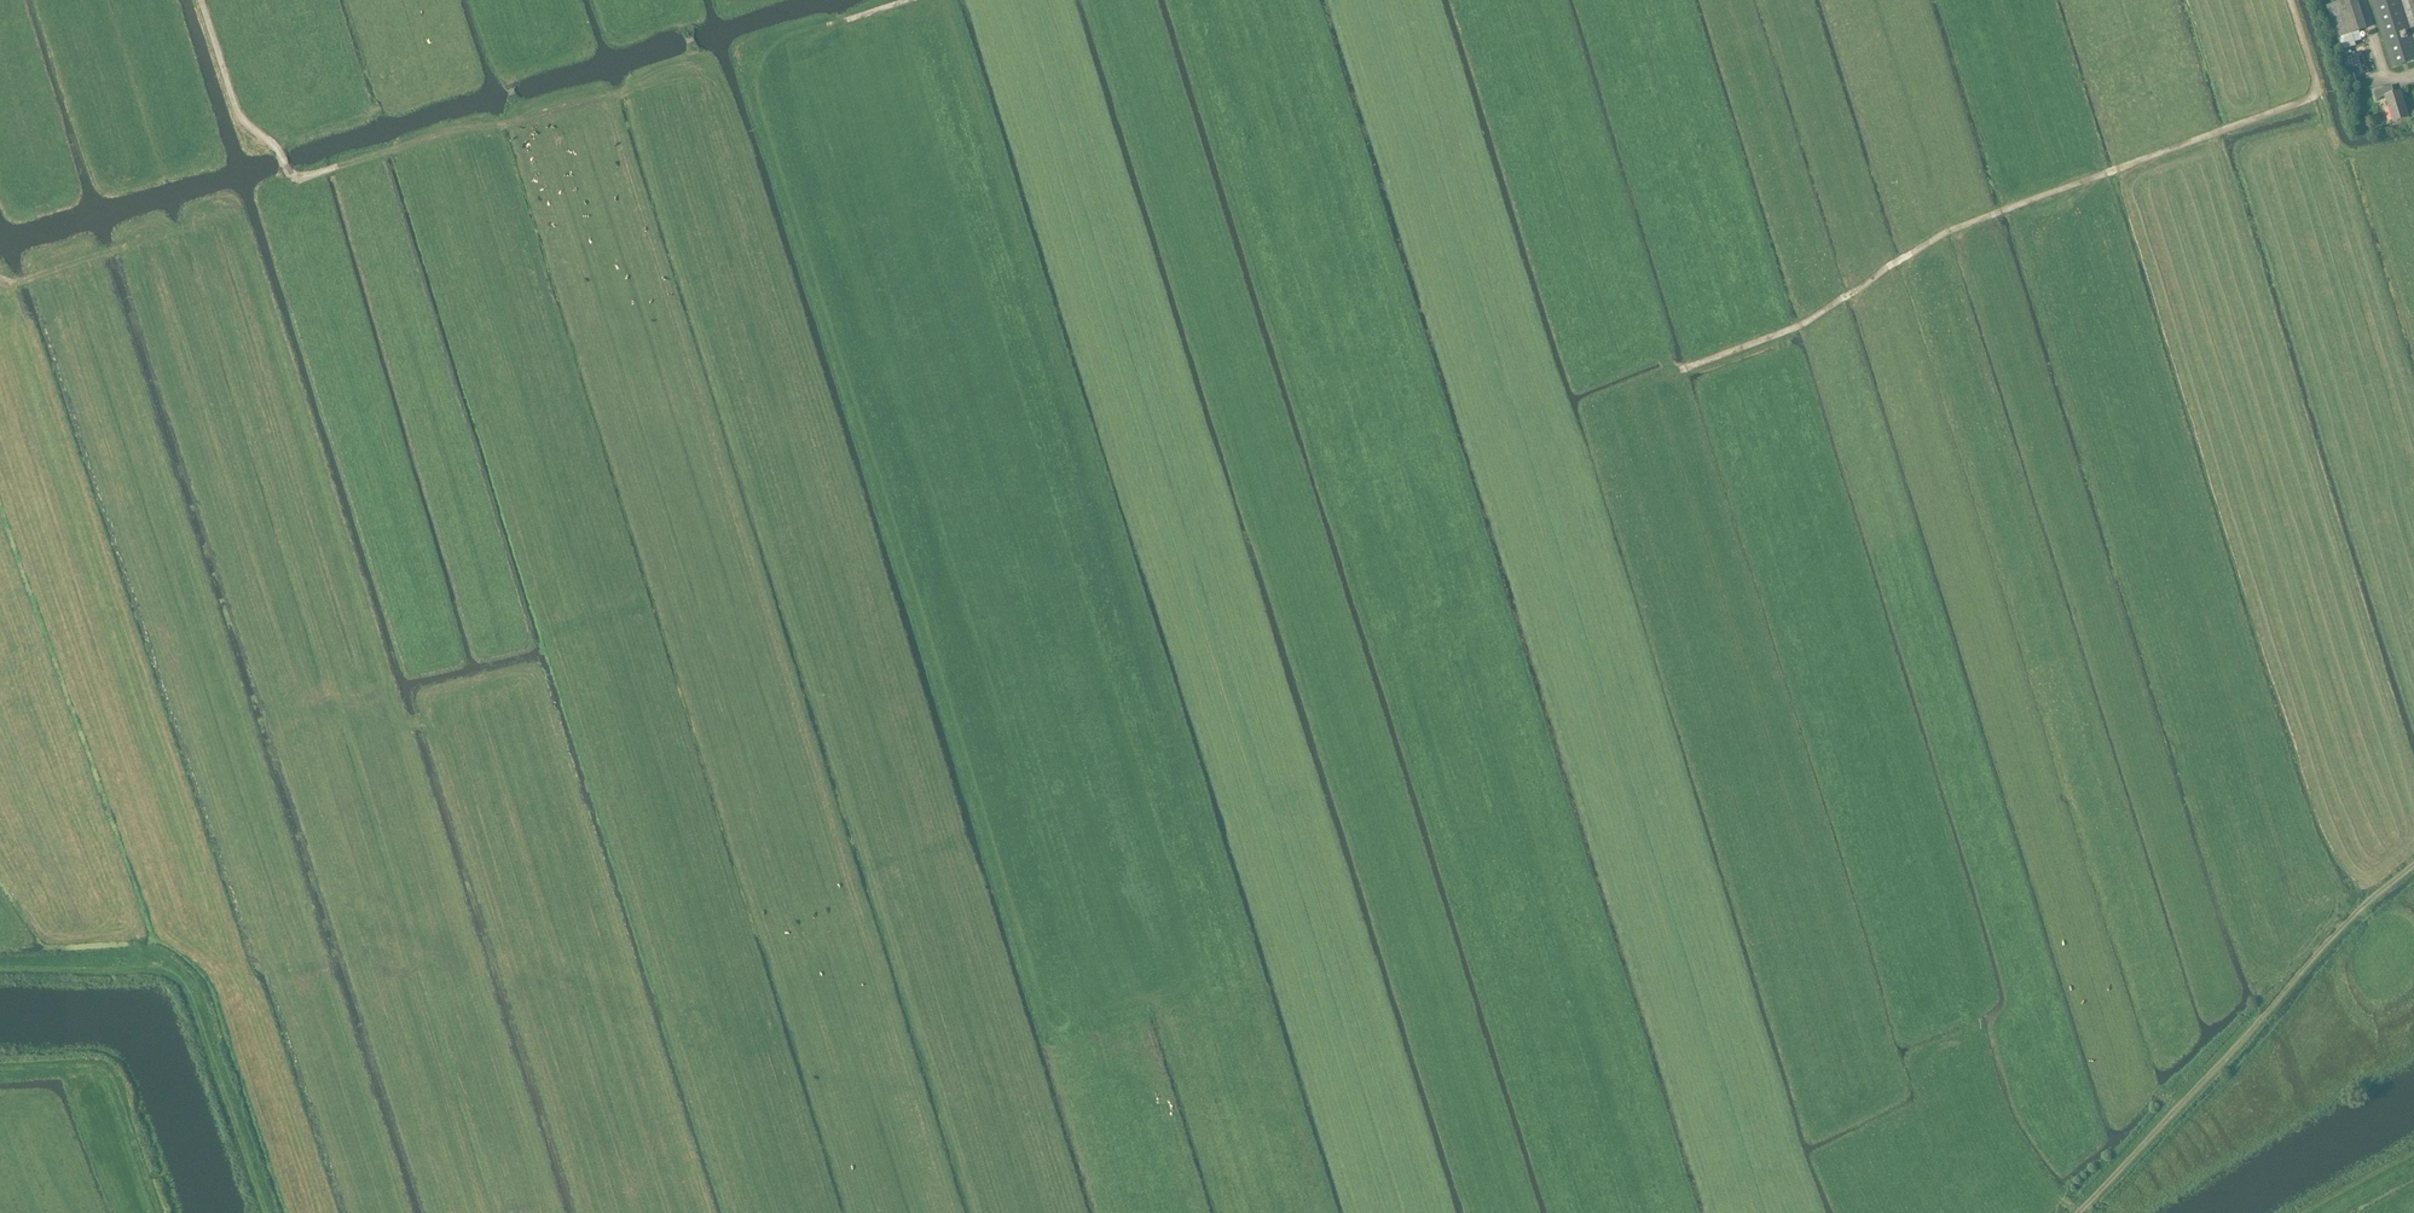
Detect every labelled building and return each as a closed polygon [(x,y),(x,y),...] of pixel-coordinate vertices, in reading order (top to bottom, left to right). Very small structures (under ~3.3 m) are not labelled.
[(2358,0),(2350,0),(2332,6),(2342,38),(2368,30),(2358,0)] [(2413,38),(2413,0),(2371,0),(2392,68),(2413,61),(2413,41),(2413,38)] [(2394,123),(2409,118),(2400,91),(2394,93),(2392,87),(2374,92),(2376,99),(2385,96),(2394,123)]
